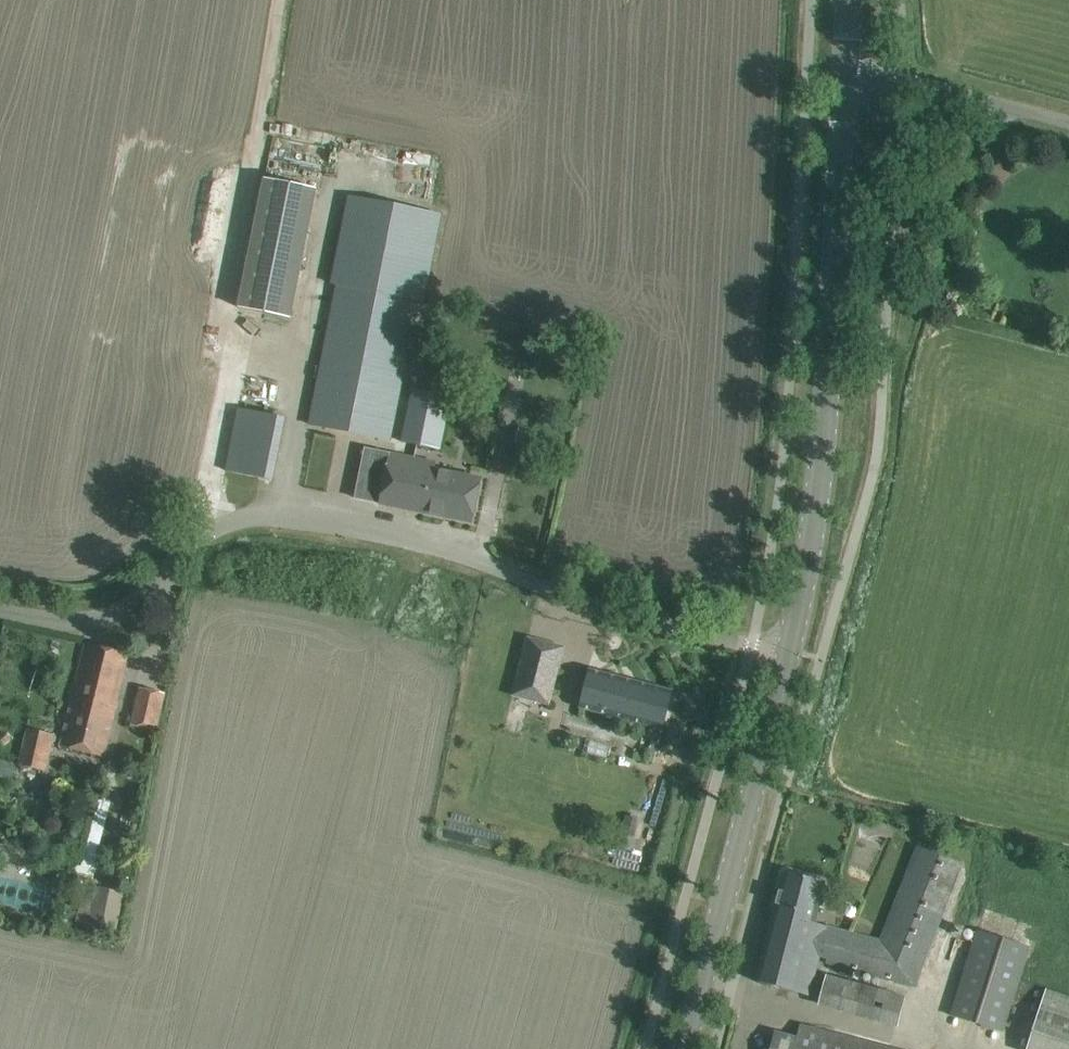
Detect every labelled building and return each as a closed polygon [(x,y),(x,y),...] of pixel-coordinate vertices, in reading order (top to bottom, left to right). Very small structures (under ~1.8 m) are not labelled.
[(298,486),(376,502),(386,453),(417,300),(424,302),(442,214),(348,195),(330,284),(338,286),(298,486)] [(417,444),(414,458),(436,463),(449,395),(413,388),(402,441),(417,444)] [(226,471),(270,480),(283,417),(239,408),(226,471)] [(436,463),(414,458),(386,453),(376,502),(472,522),(480,479),(434,470),(436,463)] [(529,638),(527,638),(512,696),(529,700),(533,685),(552,690),(558,667),(524,658),(529,638)] [(85,643),(80,664),(59,746),(104,757),(128,653),(85,643)] [(588,669),(583,690),(579,707),(663,729),(672,691),(588,669)] [(139,687),(131,725),(157,731),(166,693),(139,687)] [(45,771),(54,734),(28,728),(19,764),(45,771)] [(75,864),(73,873),(93,878),(96,876),(98,871),(91,869),(110,798),(105,797),(104,802),(100,801),(82,866),(75,864)] [(880,940),(827,926),(818,960),(913,986),(962,864),(918,846),(880,940)] [(825,882),(785,872),(756,981),(808,995),(818,960),(827,926),(814,923),(825,882)] [(93,884),(83,917),(115,927),(125,893),(93,884)] [(1002,1031),(1029,947),(977,930),(950,1015),(1002,1031)] [(822,974),(814,1006),(895,1026),(903,994),(822,974)] [(1041,988),(1024,1048),(1068,1048),(1068,996),(1041,988)] [(797,1037),(775,1031),(771,1048),(894,1048),(801,1024),(797,1037)]
